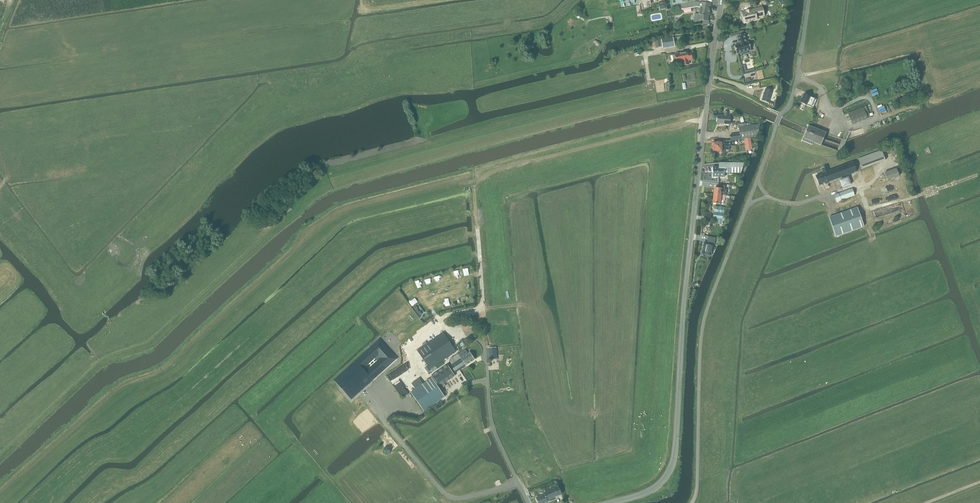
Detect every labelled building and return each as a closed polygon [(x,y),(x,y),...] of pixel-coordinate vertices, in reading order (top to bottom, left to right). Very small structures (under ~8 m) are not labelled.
[(674,5),(675,9),(681,8),(682,9),(697,7),(700,7),(702,8),(702,3),(710,4),(711,2),(712,2),(713,0),(672,0),(673,5),(674,5)] [(700,7),(698,20),(706,21),(708,10),(710,10),(710,4),(702,3),(702,8),(700,7)] [(746,12),(742,13),(745,23),(749,22),(749,24),(755,23),(754,21),(757,20),(756,17),(762,16),(760,8),(762,8),(751,10),(750,11),(750,12),(746,12)] [(739,44),(735,45),(737,54),(743,53),(743,55),(748,54),(747,51),(751,51),(749,42),(746,42),(744,34),(737,36),(739,44)] [(673,37),(661,39),(662,48),(674,47),(673,37)] [(675,55),(673,55),(674,62),(676,62),(677,63),(682,62),(682,66),(686,65),(687,65),(689,64),(688,61),(692,60),(691,53),(681,55),(680,53),(675,54),(675,55)] [(754,72),(754,69),(746,71),(744,65),(741,66),(743,75),(754,72)] [(768,102),(772,91),(765,88),(762,100),(768,102)] [(803,94),(800,102),(807,105),(810,107),(813,108),(817,100),(814,99),(813,98),(810,97),(803,94)] [(852,123),(853,124),(868,119),(863,107),(848,113),(849,117),(846,118),(848,124),(852,123)] [(728,116),(728,112),(725,112),(724,115),(718,115),(717,124),(730,125),(731,116),(728,116)] [(761,124),(746,126),(745,123),(738,125),(740,133),(730,135),(731,141),(738,140),(757,137),(761,124)] [(802,141),(812,145),(813,142),(821,145),(822,144),(824,140),(824,138),(826,134),(826,133),(816,128),(809,125),(808,128),(807,129),(805,134),(805,135),(802,141)] [(882,151),(858,159),(862,169),(885,160),(882,151)] [(827,166),(821,168),(823,173),(815,176),(819,185),(824,183),(825,184),(828,183),(828,182),(856,171),(853,161),(829,170),(827,166)] [(713,167),(713,177),(724,177),(724,173),(734,173),(741,173),(745,163),(719,163),(719,167),(713,167)] [(898,169),(888,173),(891,181),(901,177),(898,169)] [(724,195),(725,188),(725,186),(717,185),(717,188),(714,188),(714,194),(724,195)] [(855,196),(852,188),(833,195),(836,203),(855,196)] [(726,195),(724,195),(714,194),(713,203),(721,204),(721,200),(725,201),(725,198),(729,199),(729,195),(726,195)] [(726,214),(727,208),(725,208),(725,207),(715,206),(712,223),(723,225),(723,219),(724,213),(726,214)] [(864,226),(857,207),(829,218),(836,236),(864,226)] [(704,242),(702,254),(710,255),(712,247),(713,247),(713,244),(714,244),(715,244),(716,238),(708,237),(707,242),(704,242)] [(430,369),(456,351),(443,332),(417,350),(430,369)] [(351,400),(397,359),(379,339),(333,379),(351,400)] [(489,360),(497,359),(496,347),(488,348),(489,360)] [(455,376),(454,374),(475,359),(469,352),(464,355),(462,352),(458,354),(461,358),(448,366),(447,364),(431,375),(440,387),(455,376)] [(424,411),(445,397),(432,377),(411,392),(424,411)] [(538,502),(545,502),(548,502),(547,500),(558,495),(555,488),(544,493),(544,494),(536,498),(538,502)]
